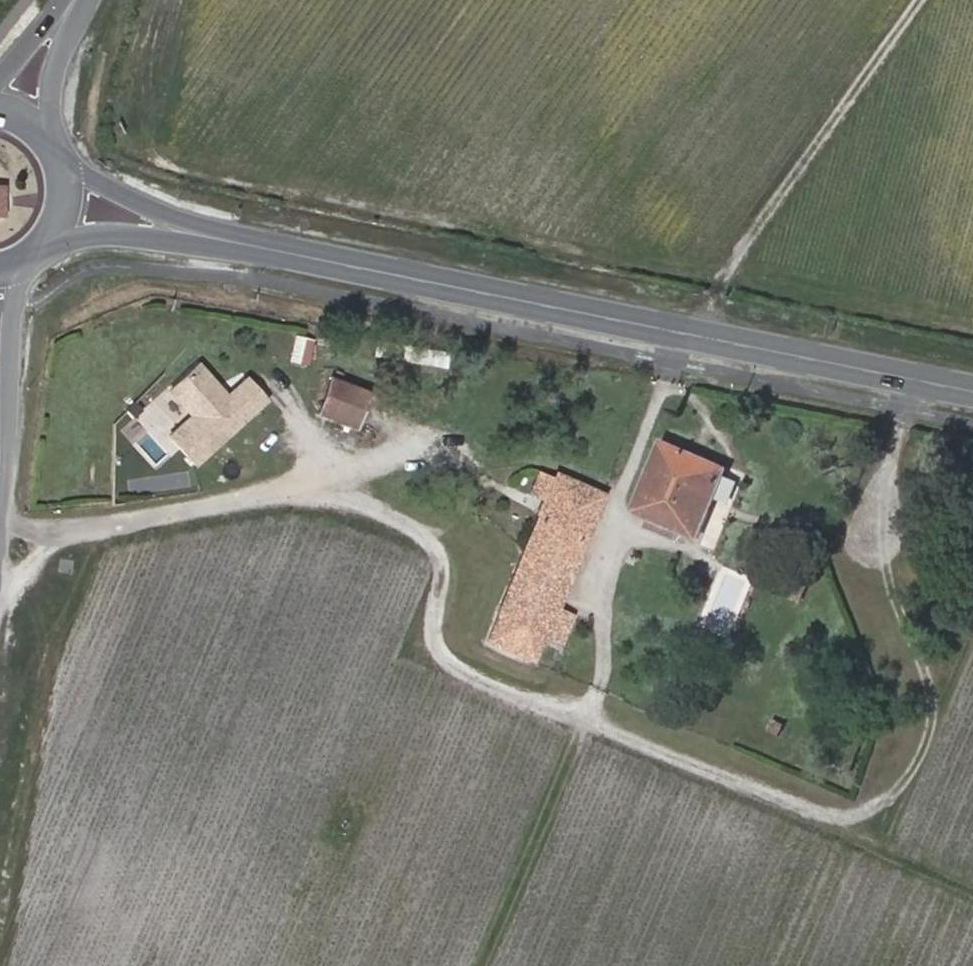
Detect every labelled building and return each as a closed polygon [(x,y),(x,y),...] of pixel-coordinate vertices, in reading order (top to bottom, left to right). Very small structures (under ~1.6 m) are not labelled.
[(198,364),(169,389),(191,414),(167,435),(193,464),(265,400),(246,378),(226,396),(223,393),(219,395),(212,387),(212,380),(198,364)] [(212,387),(219,395),(223,393),(212,380),(212,387)] [(369,394),(329,380),(317,414),(331,418),(356,426),(369,394)] [(728,471),(664,445),(636,513),(653,521),(649,529),(678,541),(681,532),(700,540),(728,471)] [(526,545),(518,564),(487,642),(490,643),(535,662),(545,638),(560,644),(562,645),(570,626),(573,618),(575,614),(559,607),(587,539),(607,493),(555,473),(526,545)]
